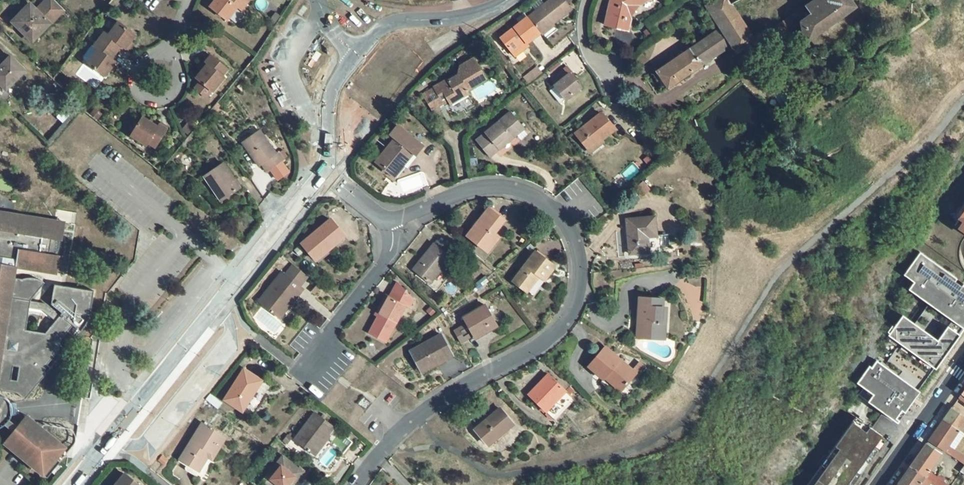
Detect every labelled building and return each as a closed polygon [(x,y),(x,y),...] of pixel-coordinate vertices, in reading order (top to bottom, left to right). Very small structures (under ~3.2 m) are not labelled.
[(13,22),(33,41),(44,30),(64,9),(55,0),(47,0),(37,11),(30,4),(13,22)] [(246,3),(242,0),(215,0),(209,7),(226,20),(237,7),(241,10),(246,3)] [(527,17),(540,32),(541,33),(572,9),(565,0),(550,0),(527,17)] [(605,26),(627,31),(633,10),(648,0),(613,0),(611,0),(609,9),(611,10),(609,17),(607,17),(605,26)] [(712,3),(706,6),(721,29),(731,45),(736,53),(755,41),(731,5),(739,0),(716,0),(712,3)] [(805,7),(796,13),(796,12),(792,14),(793,15),(775,27),(781,37),(801,24),(801,25),(804,39),(806,42),(856,7),(851,0),(815,0),(805,7)] [(527,17),(501,38),(513,54),(527,44),(540,32),(527,17)] [(135,35),(119,22),(108,35),(104,32),(99,39),(116,52),(121,46),(122,46),(125,49),(135,35)] [(649,29),(645,32),(649,39),(653,36),(649,29)] [(657,71),(652,75),(663,91),(731,45),(721,29),(690,49),(689,46),(685,49),(687,52),(657,71)] [(87,62),(104,76),(115,62),(112,59),(111,59),(116,52),(99,39),(94,46),(92,44),(83,56),(83,59),(87,62)] [(527,44),(513,54),(515,56),(528,46),(527,44)] [(464,50),(456,54),(459,59),(467,55),(464,50)] [(0,67),(0,84),(6,90),(25,70),(10,56),(0,67)] [(227,69),(210,56),(205,63),(207,65),(201,72),(196,79),(201,83),(212,91),(213,92),(224,78),(222,76),(227,69)] [(433,88),(422,95),(429,107),(441,100),(439,96),(443,93),(448,102),(451,106),(471,94),(469,91),(467,88),(486,77),(474,58),(460,66),(458,75),(447,81),(446,80),(433,87),(433,88)] [(207,65),(205,63),(199,70),(201,72),(207,65)] [(554,77),(558,82),(555,85),(554,86),(555,87),(564,99),(565,101),(581,88),(576,80),(570,74),(572,72),(567,67),(554,77)] [(56,79),(62,85),(67,80),(61,74),(56,79)] [(486,77),(467,88),(469,91),(488,80),(486,77)] [(212,91),(201,83),(195,90),(205,97),(207,96),(212,91)] [(0,84),(0,101),(3,104),(11,95),(6,90),(0,84)] [(564,99),(555,87),(550,91),(559,103),(564,99)] [(441,100),(429,107),(432,112),(448,102),(443,93),(439,96),(441,100)] [(217,104),(209,113),(212,116),(220,106),(217,104)] [(511,112),(485,133),(499,150),(525,129),(511,112)] [(585,128),(576,135),(588,149),(600,139),(601,141),(615,130),(601,114),(588,124),(589,126),(586,129),(585,128)] [(149,122),(143,117),(131,136),(147,146),(148,143),(155,147),(167,129),(159,124),(158,127),(149,122)] [(395,139),(376,162),(395,176),(403,165),(406,168),(423,146),(397,126),(389,135),(395,139)] [(260,131),(243,143),(248,151),(249,150),(252,153),(251,154),(259,166),(262,164),(268,172),(284,160),(278,153),(276,154),(260,131)] [(485,133),(483,135),(496,152),(499,150),(485,133)] [(483,135),(476,141),(489,157),(496,152),(483,135)] [(600,139),(588,149),(590,152),(603,142),(601,141),(600,139)] [(653,139),(647,144),(653,151),(659,146),(653,139)] [(223,163),(204,176),(215,192),(217,190),(223,200),(240,188),(223,163)] [(217,190),(215,192),(221,201),(223,200),(217,190)] [(960,219),(963,213),(963,204),(956,216),(960,219)] [(489,208),(467,236),(484,250),(491,241),(489,240),(494,234),(505,221),(489,208)] [(963,232),(963,213),(960,219),(955,226),(963,232)] [(16,267),(46,272),(48,263),(50,263),(52,262),(56,257),(57,255),(58,252),(59,248),(60,244),(59,239),(59,236),(57,232),(56,230),(53,229),(55,221),(36,218),(30,217),(12,214),(12,216),(0,214),(0,264),(16,267)] [(655,218),(627,220),(630,254),(649,252),(647,237),(656,236),(655,218)] [(331,219),(302,244),(316,260),(345,236),(331,219)] [(65,222),(55,221),(53,229),(56,230),(57,232),(59,236),(59,239),(62,240),(65,222)] [(484,250),(487,252),(499,237),(494,234),(489,240),(491,241),(484,250)] [(434,244),(413,270),(430,283),(450,258),(445,254),(450,248),(439,239),(434,244)] [(535,252),(513,282),(526,292),(539,276),(544,281),(555,266),(535,252)] [(898,422),(921,391),(919,390),(935,368),(936,369),(963,330),(963,283),(962,285),(955,281),(957,278),(921,252),(905,274),(915,282),(909,289),(921,297),(924,294),(932,300),(930,304),(916,324),(904,315),(897,324),(895,327),(893,325),(889,332),(891,333),(889,335),(901,344),(885,366),(878,360),(872,367),(870,366),(858,383),(865,388),(860,395),(897,421),(898,422)] [(59,256),(57,255),(56,257),(52,262),(50,263),(48,263),(46,272),(57,274),(59,256)] [(0,264),(0,391),(17,393),(25,400),(46,374),(38,368),(73,325),(60,315),(59,316),(54,322),(44,333),(26,330),(30,308),(31,301),(31,300),(45,283),(43,281),(41,280),(38,279),(36,279),(34,278),(31,278),(27,278),(23,279),(14,278),(16,267),(0,264)] [(293,265),(291,268),(305,280),(308,277),(293,265)] [(291,268),(285,275),(300,287),(305,280),(291,268)] [(282,273),(259,301),(277,316),(295,294),(298,296),(303,290),(300,287),(285,275),(282,273)] [(378,318),(369,334),(385,343),(405,306),(409,308),(413,300),(398,283),(389,297),(378,318)] [(94,291),(54,284),(51,304),(61,314),(60,315),(73,325),(81,332),(83,329),(87,324),(91,312),(94,291)] [(295,294),(277,316),(280,318),(298,296),(295,294)] [(924,294),(921,297),(930,304),(932,300),(924,294)] [(389,297),(386,295),(375,317),(378,318),(389,297)] [(663,299),(639,298),(638,321),(644,321),(643,338),(665,340),(665,323),(662,323),(663,308),(663,299)] [(46,303),(31,301),(30,308),(43,310),(54,322),(59,316),(46,303)] [(473,336),(475,339),(497,327),(485,305),(463,317),(467,324),(458,329),(464,341),(473,336)] [(458,329),(453,332),(460,343),(464,341),(458,329)] [(441,335),(410,352),(422,372),(423,375),(438,367),(436,364),(452,355),(441,335)] [(636,374),(605,347),(589,366),(604,379),(606,377),(621,391),(636,374)] [(244,369),(224,400),(242,412),(262,381),(244,369)] [(548,375),(529,395),(555,420),(575,400),(565,391),(563,394),(556,388),(559,385),(548,375)] [(565,391),(559,385),(556,388),(563,394),(565,391)] [(1,427),(5,425),(13,432),(17,427),(10,419),(10,417),(11,416),(17,415),(16,403),(9,404),(9,401),(7,399),(2,397),(0,396),(0,427),(1,427)] [(364,397),(358,404),(366,411),(372,404),(364,397)] [(500,408),(475,430),(488,445),(513,424),(500,408)] [(944,418),(960,430),(963,433),(963,417),(951,409),(944,418)] [(315,413),(294,440),(312,454),(327,434),(329,435),(334,428),(324,421),(319,417),(315,413)] [(13,432),(5,443),(43,475),(46,471),(50,474),(60,462),(57,459),(66,448),(46,432),(44,433),(40,431),(42,429),(27,416),(17,427),(13,432)] [(848,483),(851,484),(853,484),(878,450),(875,447),(881,438),(883,436),(856,417),(827,458),(824,455),(819,462),(822,465),(808,484),(847,484),(848,483)] [(944,418),(929,440),(946,452),(949,447),(960,430),(944,418)] [(202,423),(180,460),(196,470),(208,451),(215,456),(226,438),(202,423)] [(960,430),(949,447),(954,449),(963,433),(960,430)] [(327,434),(312,454),(315,456),(330,436),(329,435),(327,434)] [(875,447),(878,450),(885,441),(881,438),(875,447)] [(940,454),(926,444),(909,468),(924,478),(930,482),(935,484),(939,484),(941,482),(944,478),(939,474),(937,476),(929,471),(930,469),(934,463),(940,454)] [(208,451),(196,470),(199,472),(208,457),(212,460),(215,456),(208,451)] [(162,456),(159,460),(164,464),(167,460),(162,456)] [(283,458),(264,481),(268,484),(292,484),(302,473),(283,458)] [(934,463),(930,469),(935,473),(940,466),(934,463)] [(898,484),(900,484),(928,484),(930,482),(924,478),(909,468),(898,484)] [(125,474),(117,484),(139,484),(125,474)] [(295,484),(313,484),(315,483),(304,474),(295,484)]
